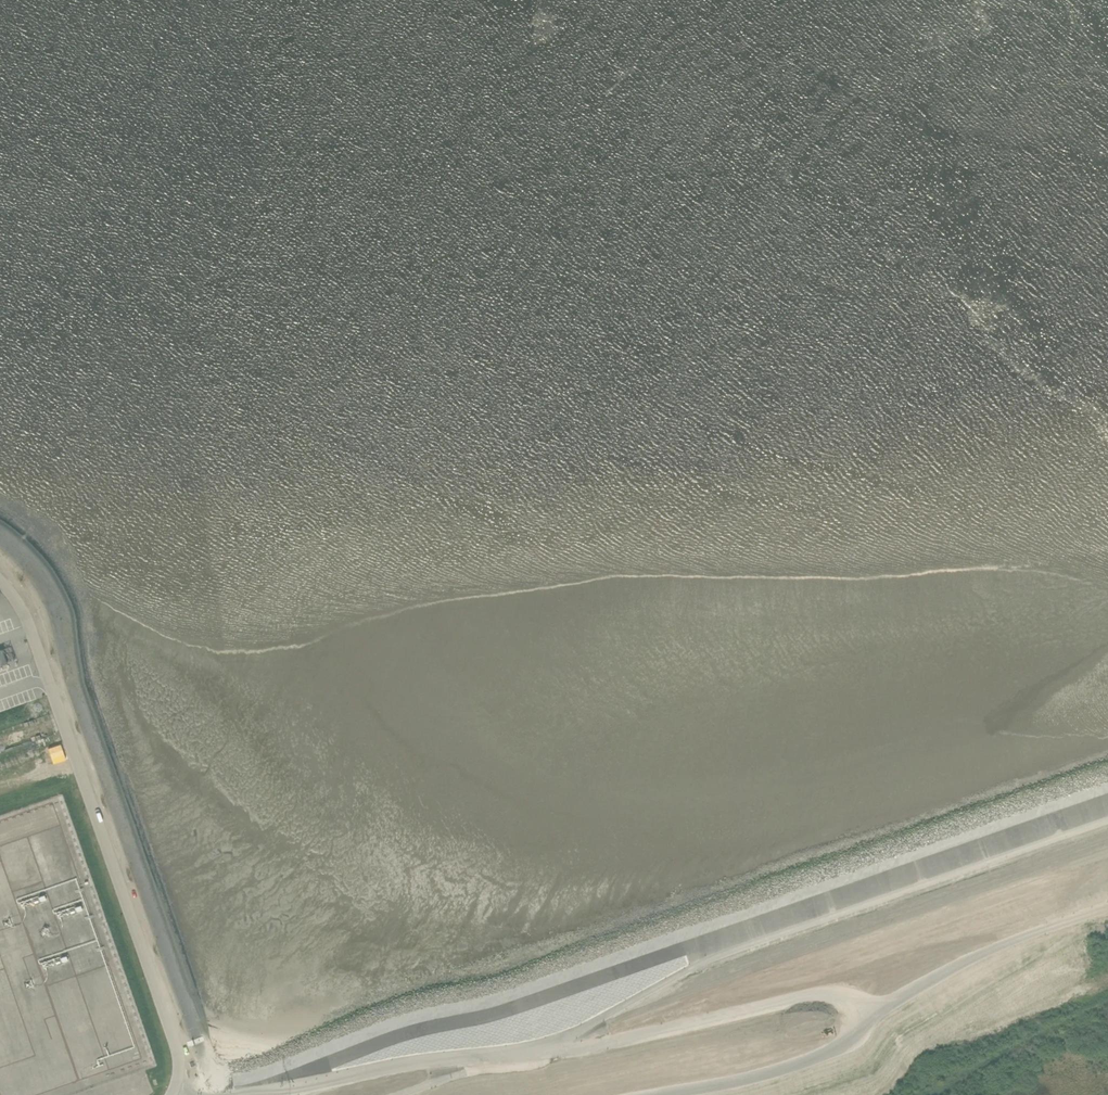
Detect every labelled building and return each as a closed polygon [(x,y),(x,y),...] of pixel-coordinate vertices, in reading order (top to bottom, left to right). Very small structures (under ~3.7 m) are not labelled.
[(10,822),(14,835),(26,831),(22,819),(10,822)] [(59,916),(87,908),(75,865),(67,867),(69,871),(45,878),(48,888),(53,887),(55,893),(59,892),(60,898),(65,897),(67,904),(56,907),(59,916)]
